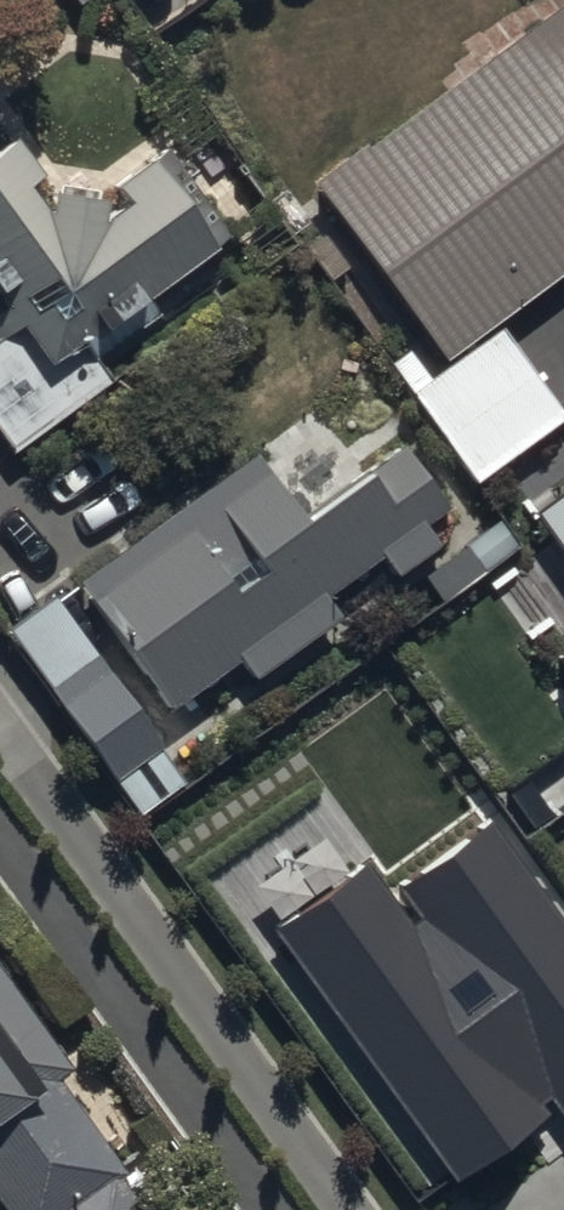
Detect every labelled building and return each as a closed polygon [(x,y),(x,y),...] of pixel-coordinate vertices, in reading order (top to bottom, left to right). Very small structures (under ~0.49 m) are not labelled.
[(558,0),(552,0),(312,173),(443,353),(563,265),(563,8),(558,0)] [(87,346),(148,301),(134,282),(219,218),(153,132),(90,180),(36,169),(1,123),(0,124),(0,428),(6,436),(101,365),(87,346)] [(380,597),(364,574),(328,599),(318,583),(375,543),(386,559),(425,531),(416,518),(442,500),(391,427),(355,452),(342,434),(278,478),(250,439),(70,566),(162,697),(233,647),(244,663),(309,617),(323,638),(380,597)] [(46,581),(0,615),(0,620),(135,803),(183,767),(46,581)] [(268,925),(458,1187),(552,1119),(544,1107),(554,1100),(563,1114),(563,921),(493,822),(405,885),(429,918),(417,927),(365,855),(268,925)] [(13,1209),(159,1209),(48,1055),(59,1047),(0,965),(0,1192),(13,1209)]
